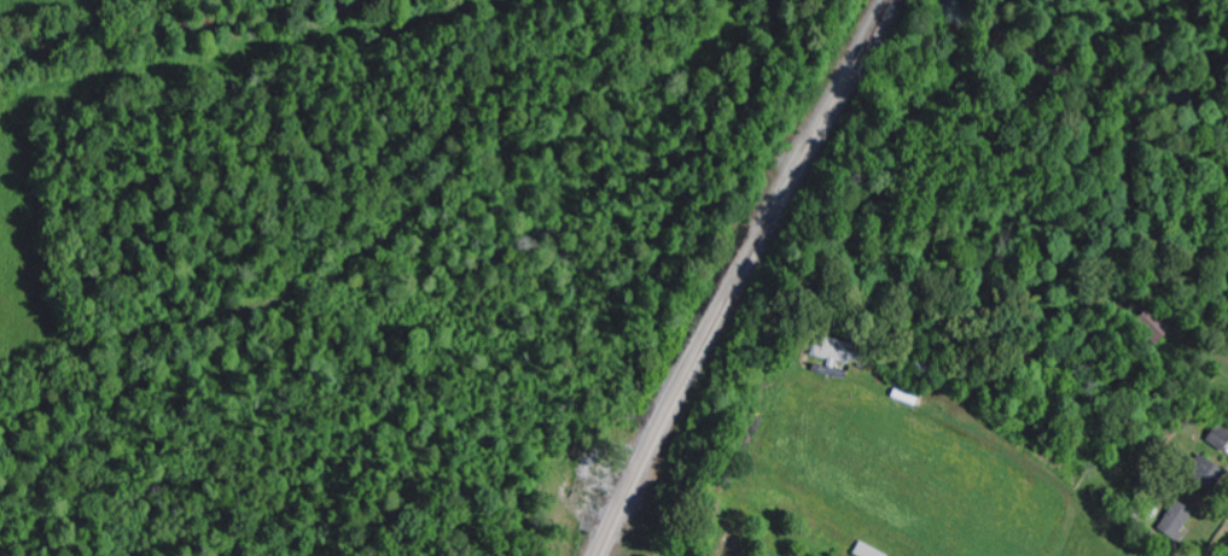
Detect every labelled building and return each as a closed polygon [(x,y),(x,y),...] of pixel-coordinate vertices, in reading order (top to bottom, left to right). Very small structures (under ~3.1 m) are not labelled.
[(866,346),(826,340),(823,359),(864,365),(866,346)] [(1214,492),(1226,471),(1199,456),(1187,477),(1214,492)] [(1160,531),(1178,541),(1195,511),(1177,501),(1160,531)] [(856,555),(890,555),(862,543),(855,555),(856,555)]
